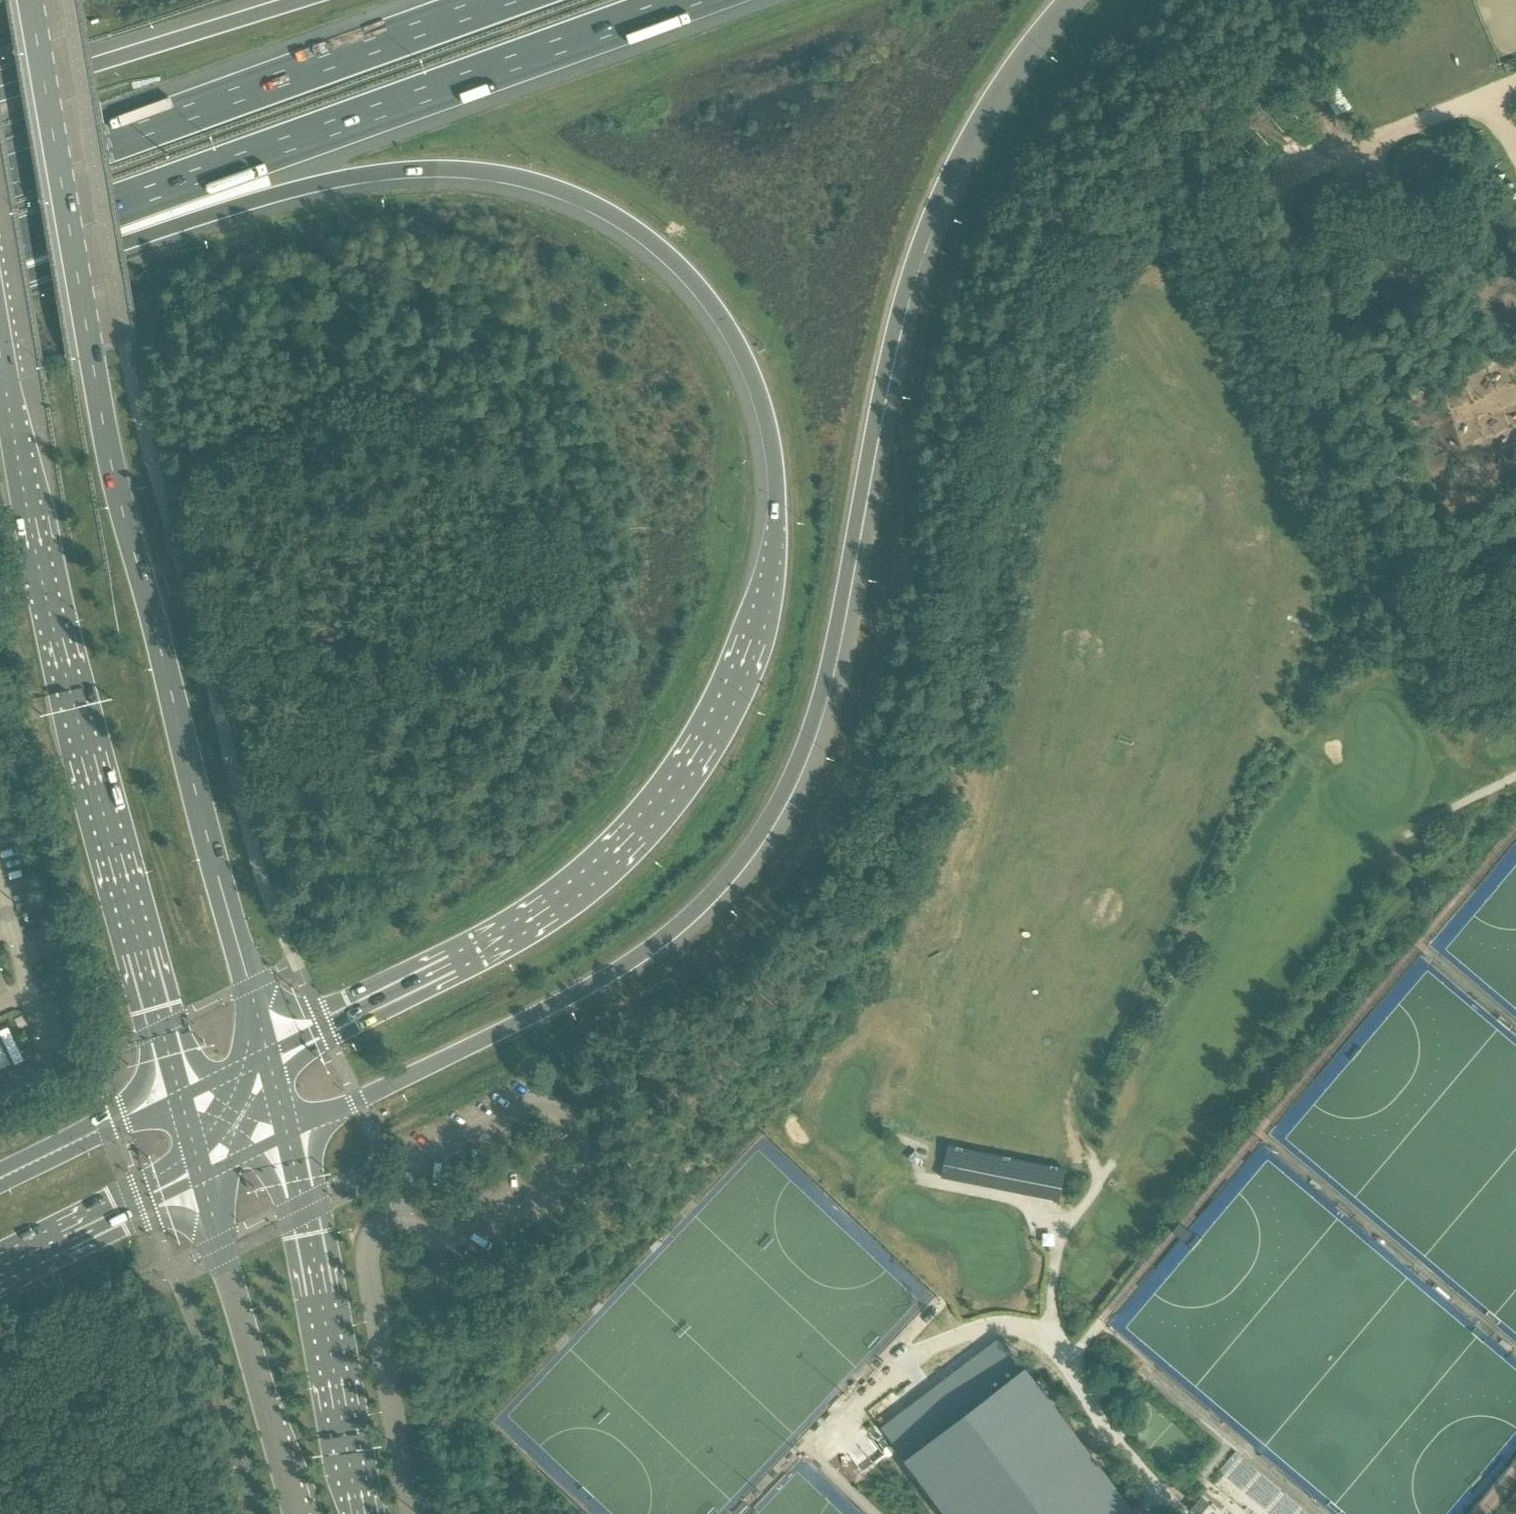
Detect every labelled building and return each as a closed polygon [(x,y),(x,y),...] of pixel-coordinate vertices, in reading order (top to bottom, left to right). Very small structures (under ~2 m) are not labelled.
[(10,1063),(1,1044),(0,1044),(0,1068),(10,1063)] [(943,1163),(941,1176),(954,1179),(957,1166),(943,1163)] [(1025,1180),(1023,1193),(1060,1200),(1062,1187),(1025,1180)] [(979,1337),(943,1364),(963,1389),(944,1403),(892,1442),(905,1457),(949,1513),(1128,1513),(1134,1510),(1024,1366),(1009,1378),(979,1337)] [(1201,1497),(1190,1509),(1196,1513),(1200,1513),(1209,1503),(1201,1497)]
